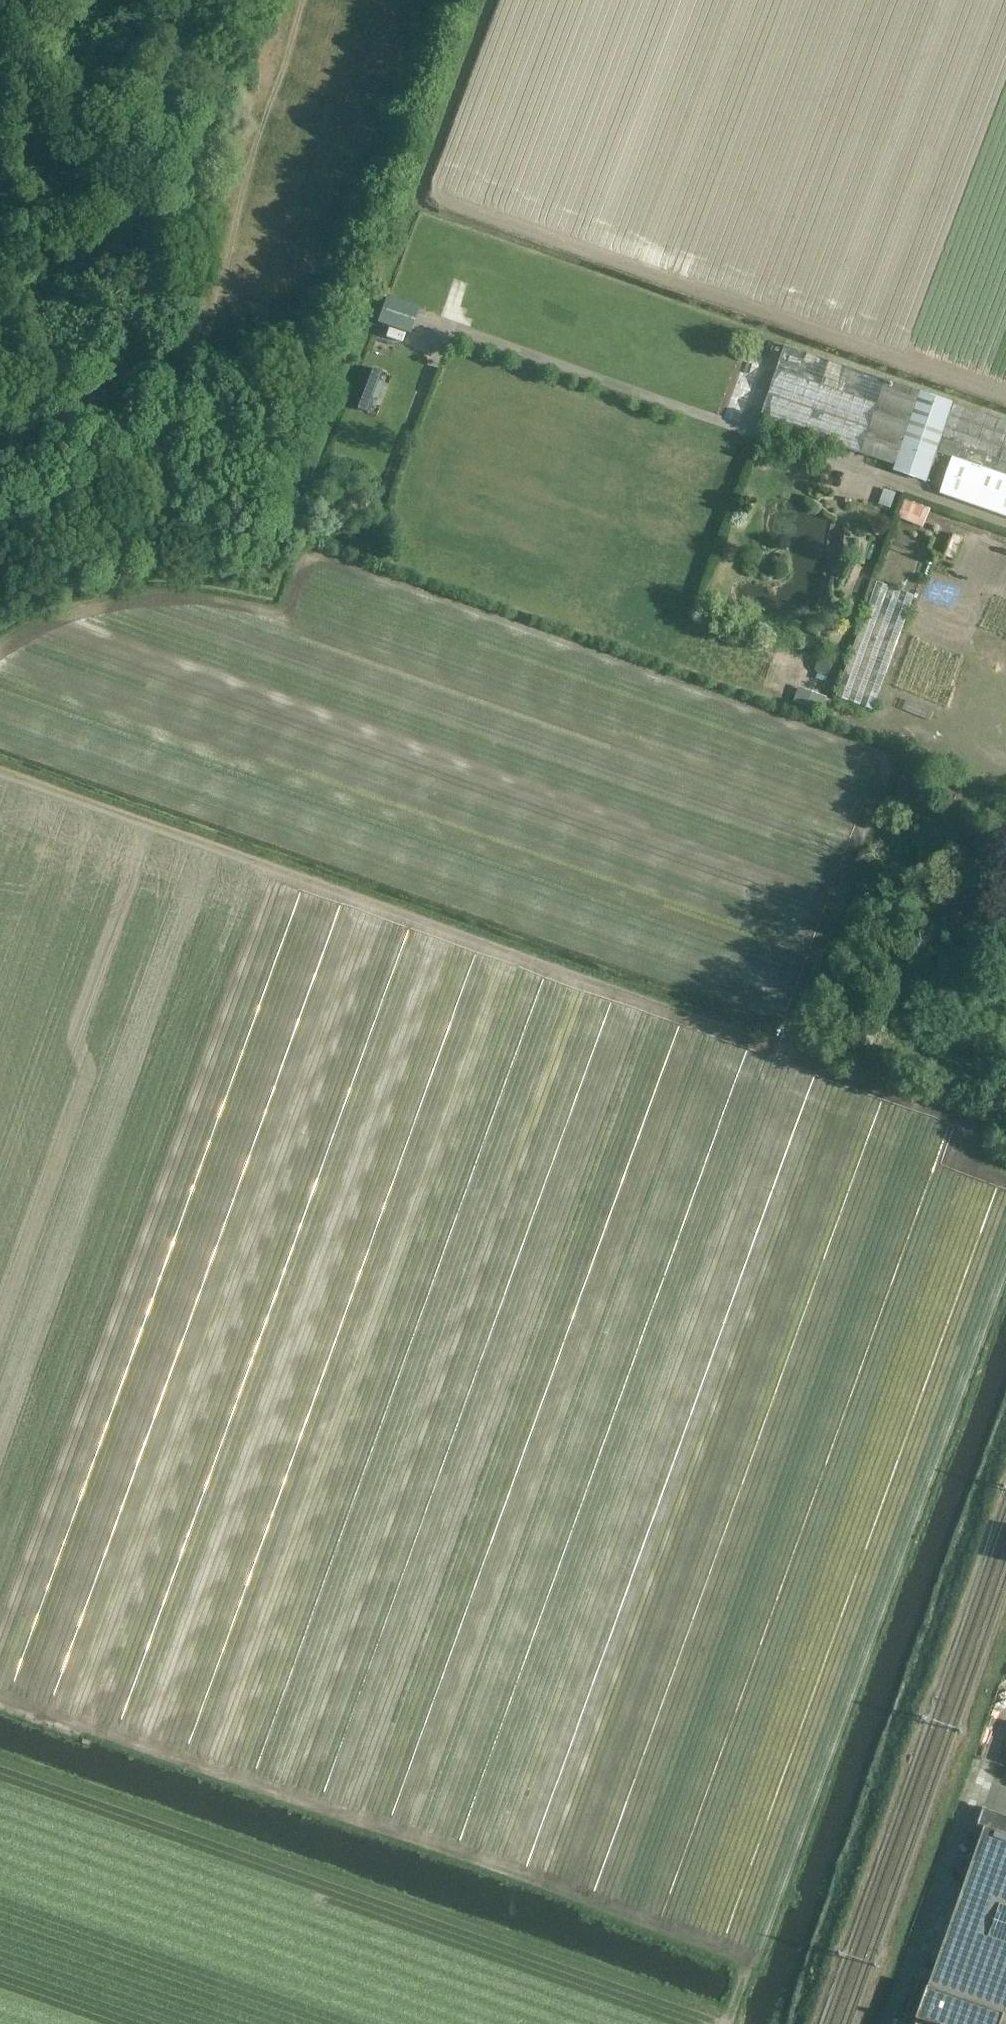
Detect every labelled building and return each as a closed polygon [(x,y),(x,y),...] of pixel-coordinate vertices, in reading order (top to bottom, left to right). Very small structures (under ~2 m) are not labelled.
[(374,321),(405,333),(415,307),(384,295),(374,321)] [(786,346),(761,419),(896,465),(901,450),(939,463),(930,489),(1005,517),(1005,422),(786,346)] [(359,406),(376,412),(389,372),(371,366),(359,406)] [(924,526),(931,508),(907,498),(899,516),(924,526)] [(875,707),(913,594),(877,581),(839,694),(875,707)] [(830,697),(792,682),(786,697),(824,712),(830,697)] [(991,1812),(944,1944),(933,1974),(924,1971),(908,2017),(896,2013),(892,2023),(1005,2023),(1005,1817),(991,1812)]
